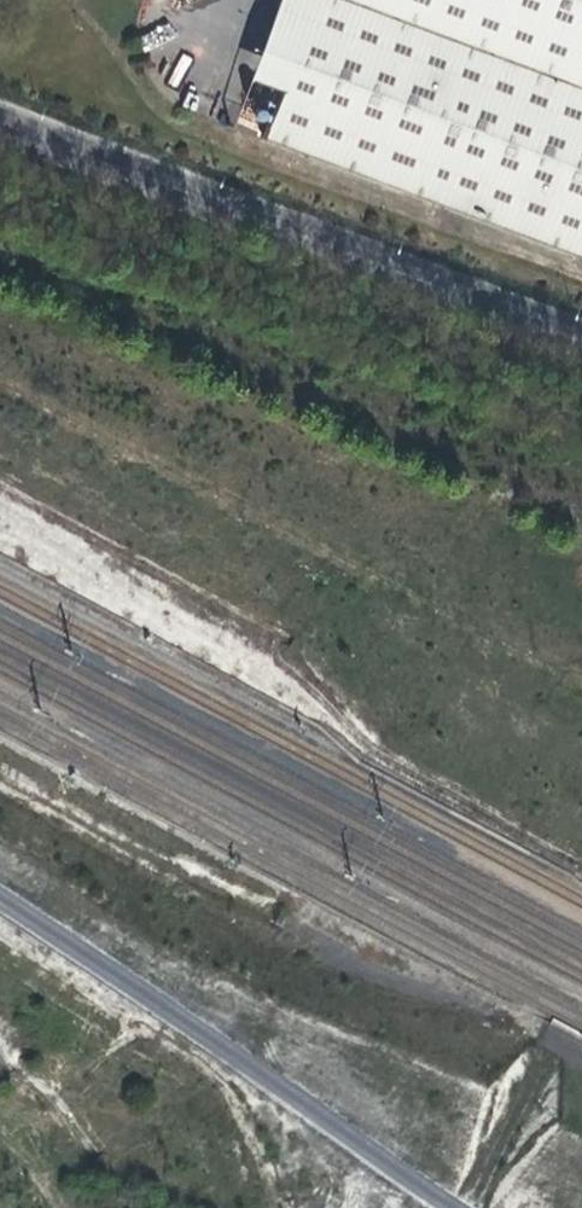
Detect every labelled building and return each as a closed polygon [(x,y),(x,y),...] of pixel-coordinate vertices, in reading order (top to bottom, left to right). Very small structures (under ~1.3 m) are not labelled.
[(312,0),(274,0),(245,78),(278,91),(312,0)] [(278,91),(260,139),(581,258),(581,0),(312,0),(278,91)]
